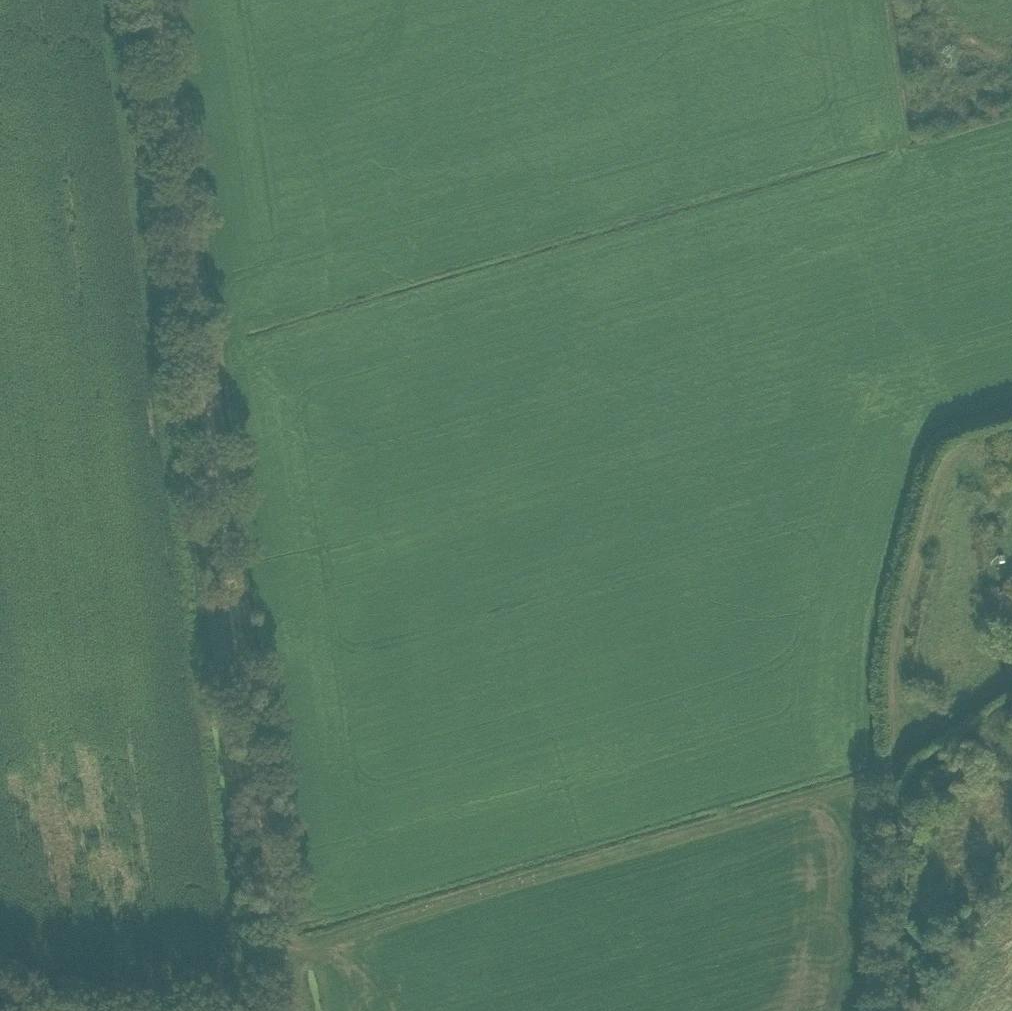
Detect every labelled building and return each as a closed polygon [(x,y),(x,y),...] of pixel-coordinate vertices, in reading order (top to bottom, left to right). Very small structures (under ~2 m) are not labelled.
[(1002,522),(981,526),(983,536),(1004,532),(1002,522)]
